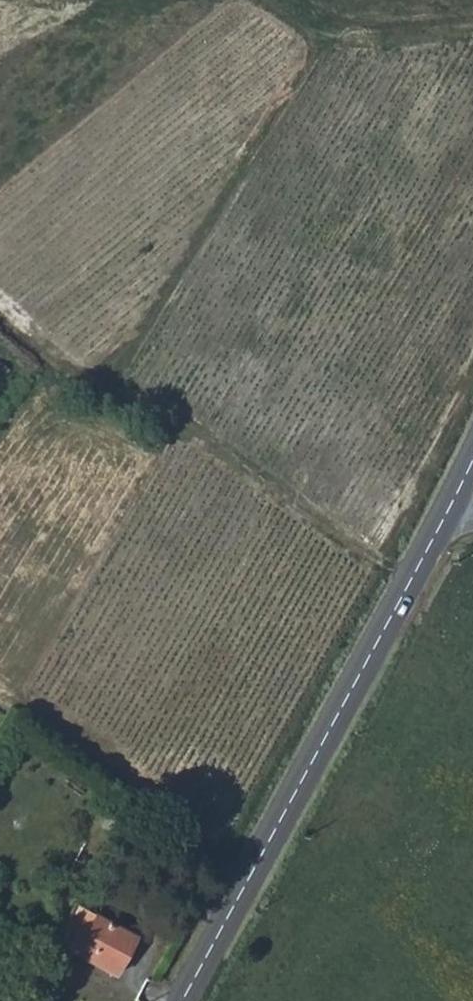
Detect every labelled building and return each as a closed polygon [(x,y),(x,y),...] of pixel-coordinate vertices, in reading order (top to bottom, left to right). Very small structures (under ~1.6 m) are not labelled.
[(132,937),(74,906),(53,944),(111,977),(132,937)]
